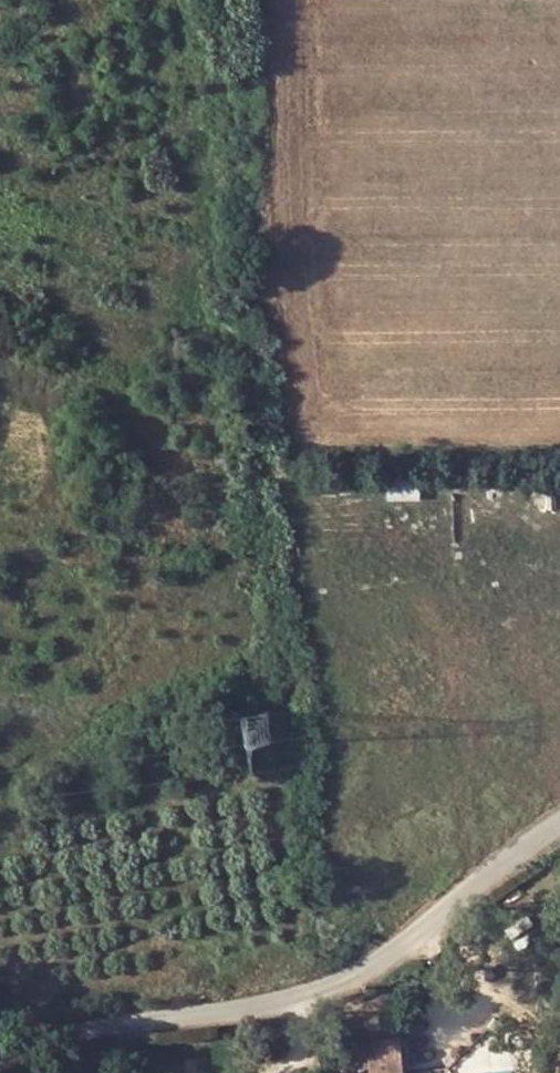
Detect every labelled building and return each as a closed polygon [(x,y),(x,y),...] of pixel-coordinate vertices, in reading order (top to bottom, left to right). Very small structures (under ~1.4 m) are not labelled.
[(394,1072),(411,1071),(409,1038),(371,1039),(372,1072),(394,1072)]
